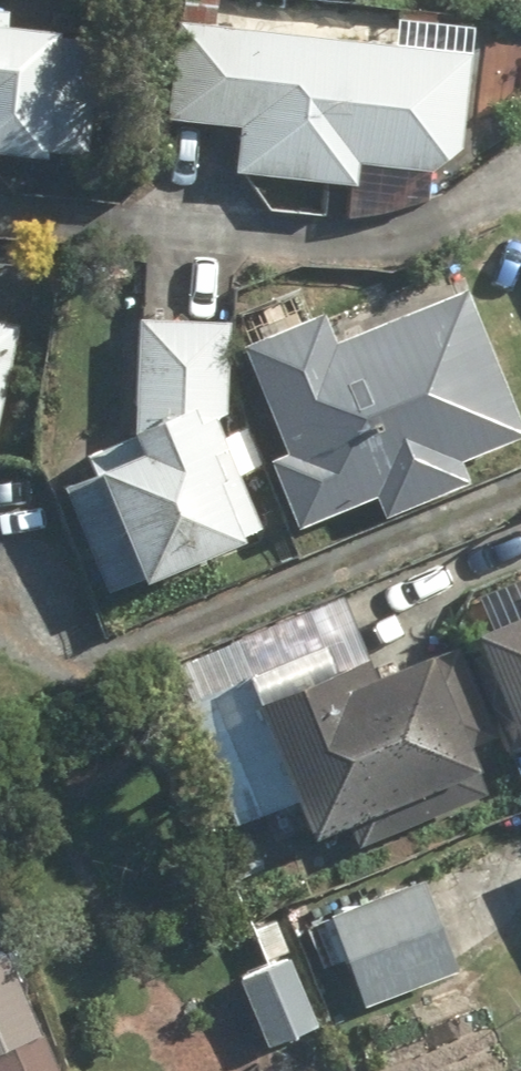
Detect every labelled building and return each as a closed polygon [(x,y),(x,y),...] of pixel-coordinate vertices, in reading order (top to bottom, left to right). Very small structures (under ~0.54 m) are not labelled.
[(85,155),(96,35),(59,32),(60,25),(6,20),(7,5),(0,4),(0,147),(85,155)] [(473,46),(244,34),(236,175),(362,182),(363,158),(429,162),(467,164),(473,46)] [(248,343),(287,451),(270,457),(295,528),(379,498),(386,518),(474,487),(464,459),(520,439),(520,420),(474,287),(329,339),(321,317),(248,343)] [(5,387),(16,322),(0,319),(0,415),(5,387)] [(233,324),(142,323),(137,433),(88,451),(97,475),(70,485),(107,585),(260,529),(222,426),(222,415),(233,415),(233,324)] [(481,636),(520,737),(520,620),(481,636)] [(252,684),(209,701),(256,815),(264,812),(278,845),(484,760),(474,735),(495,726),(462,646),(427,661),(424,654),(356,682),(348,662),(259,699),(252,684)] [(422,873),(332,912),(374,1007),(464,968),(422,873)] [(325,1025),(274,918),(246,931),(297,1039),(325,1025)] [(6,947),(0,949),(0,1070),(59,1070),(6,947)]
